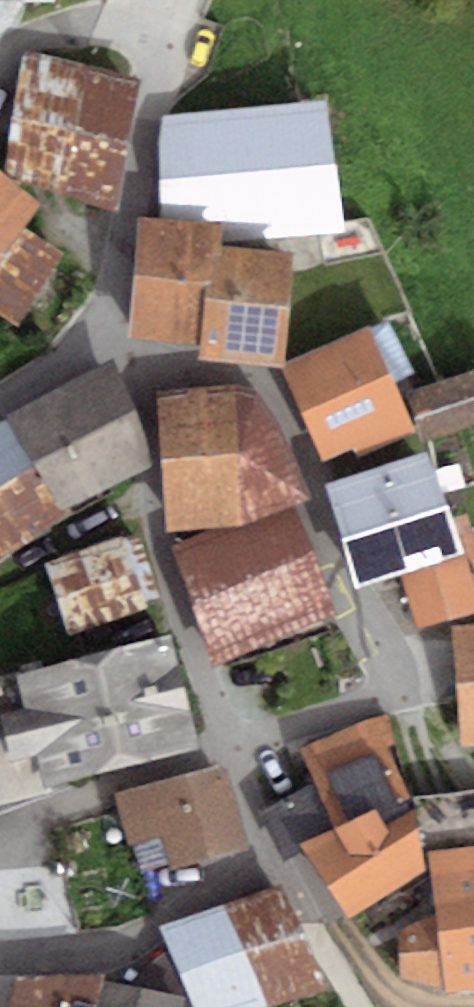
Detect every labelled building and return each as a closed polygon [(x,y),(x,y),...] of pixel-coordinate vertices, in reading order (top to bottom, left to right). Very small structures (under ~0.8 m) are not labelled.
[(140,80),(24,51),(4,174),(117,213),(140,80)] [(328,101),(164,117),(159,145),(162,219),(224,224),(223,241),(343,231),(328,101)] [(0,171),(0,263),(25,228),(42,205),(0,171)] [(216,247),(222,247),(223,241),(224,224),(162,219),(139,217),(128,339),(200,345),(205,286),(212,286),(216,247)] [(0,263),(0,314),(19,327),(64,254),(25,228),(0,263)] [(222,247),(216,247),(212,286),(205,286),(200,345),(198,361),(281,369),(284,367),(283,363),(296,254),(222,247)] [(284,367),(281,369),(321,461),(353,447),(357,455),(416,430),(371,325),(283,363),(284,367)] [(114,361),(5,420),(65,520),(154,469),(114,361)] [(406,392),(421,440),(473,424),(473,371),(406,392)] [(237,389),(159,396),(167,535),(217,531),(244,529),(295,509),(311,503),(285,431),(259,392),(237,389)] [(0,423),(0,560),(65,520),(5,420),(0,423)] [(431,451),(324,484),(341,539),(448,506),(431,451)] [(448,506),(341,539),(357,589),(400,576),(464,555),(453,519),(448,506)] [(217,531),(173,550),(217,671),(337,616),(295,509),(244,529),(217,531)] [(473,585),(473,533),(468,514),(453,519),(464,555),(473,585)] [(134,535),(39,566),(63,638),(158,607),(134,535)] [(464,555),(400,576),(418,631),(473,613),(473,586),(473,585),(464,555)] [(452,630),(461,748),(473,747),(473,628),(452,630)] [(200,758),(171,641),(0,680),(0,807),(200,758)] [(311,785),(260,814),(282,867),(303,855),(374,816),(376,817),(385,832),(413,815),(387,714),(299,753),(311,785)] [(225,770),(112,800),(127,852),(132,850),(140,876),(166,867),(169,880),(250,857),(225,770)] [(419,800),(427,856),(473,851),(473,796),(419,800)] [(376,817),(303,855),(346,926),(425,879),(413,815),(385,832),(376,817)] [(398,936),(401,986),(447,1001),(473,998),(473,851),(427,856),(436,918),(398,936)] [(159,932),(189,1006),(278,1006),(326,993),(282,891),(159,932)] [(15,982),(10,1006),(98,1006),(103,987),(105,981),(15,982)] [(103,987),(98,1006),(185,1006),(103,987)]
